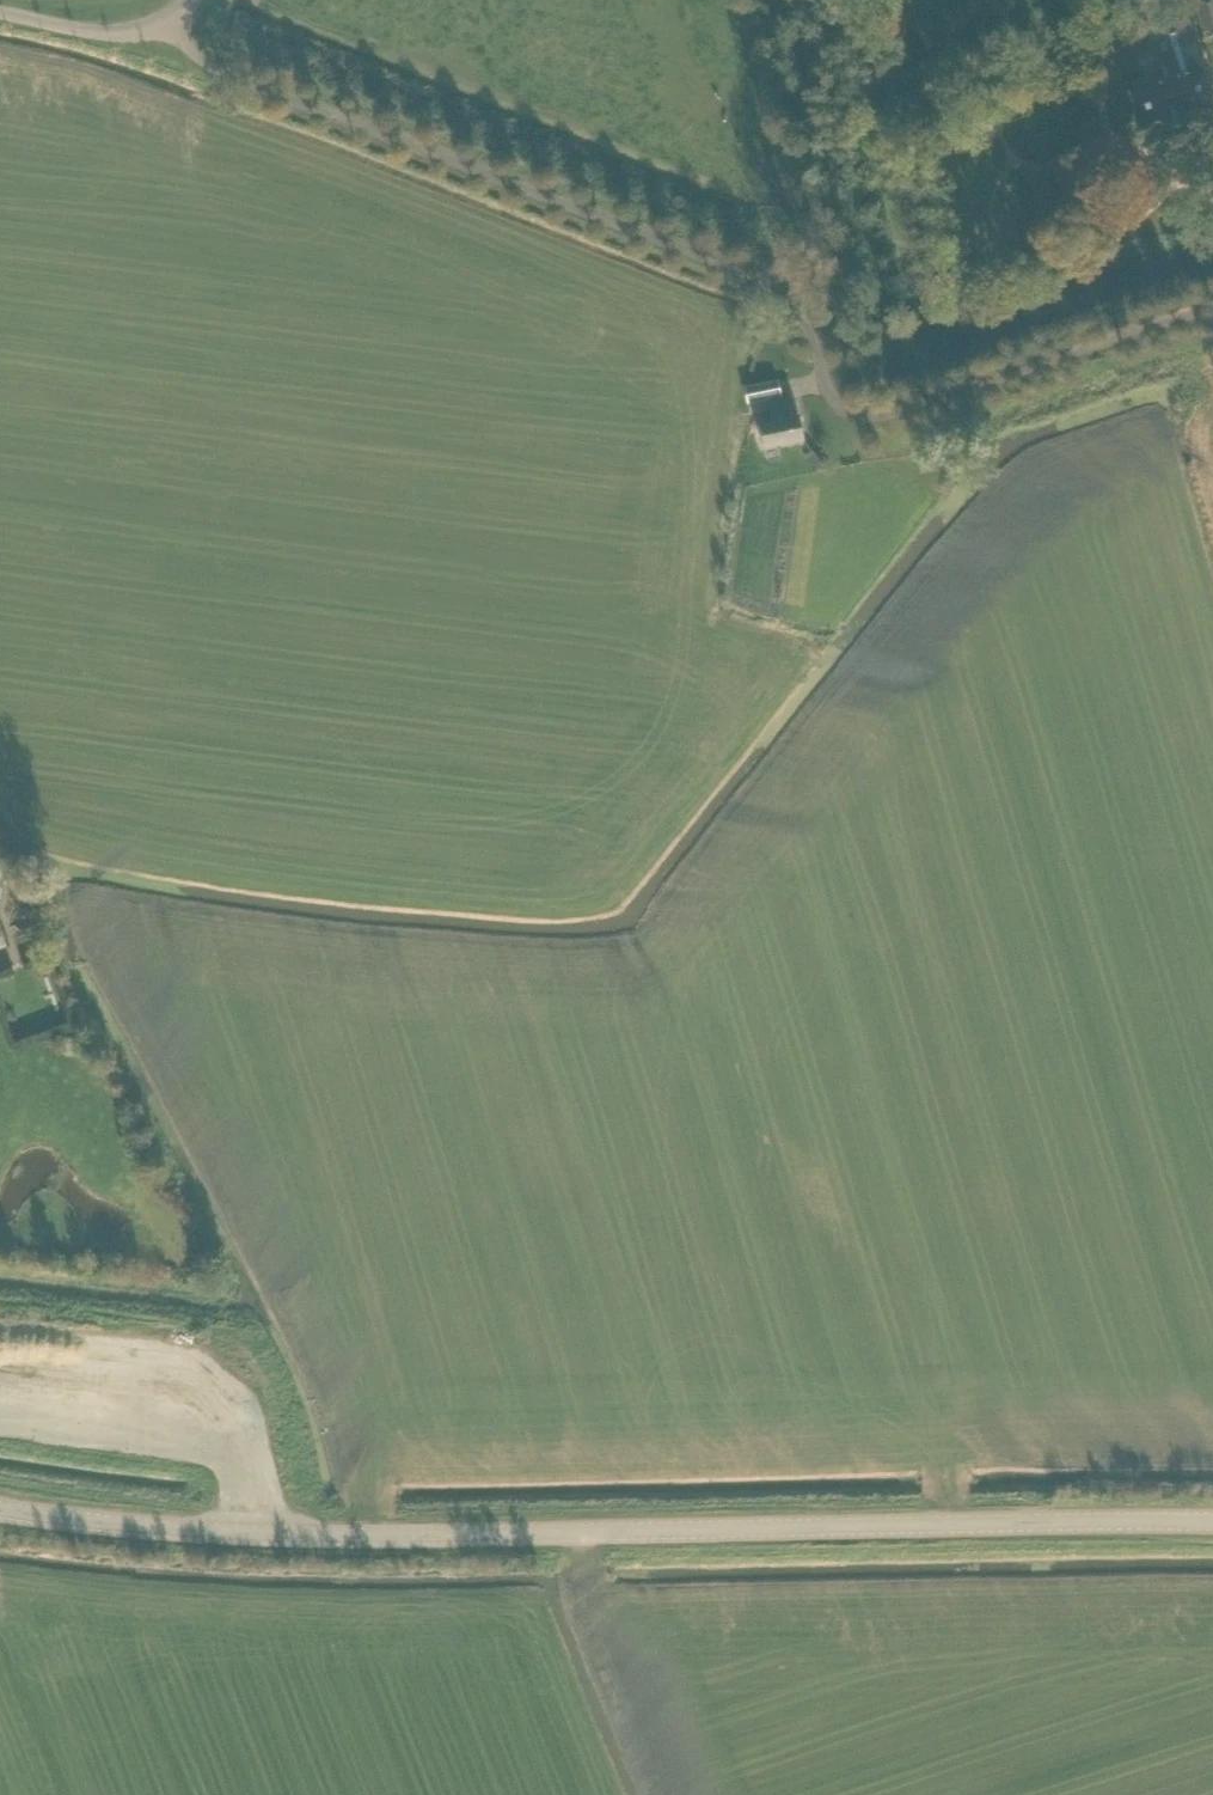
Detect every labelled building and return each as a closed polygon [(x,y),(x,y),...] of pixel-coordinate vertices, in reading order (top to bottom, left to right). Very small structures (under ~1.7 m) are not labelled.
[(1212,35),(1212,0),(1192,0),(1203,38),(1212,35)] [(1201,67),(1183,16),(1147,28),(1164,80),(1144,87),(1142,80),(1125,86),(1140,130),(1212,105),(1212,102),(1201,67)] [(777,380),(744,387),(747,404),(781,397),(777,380)] [(798,416),(794,399),(768,404),(770,411),(763,412),(766,423),(758,424),(763,450),(766,450),(768,462),(780,459),(777,447),(804,442),(798,416)]
